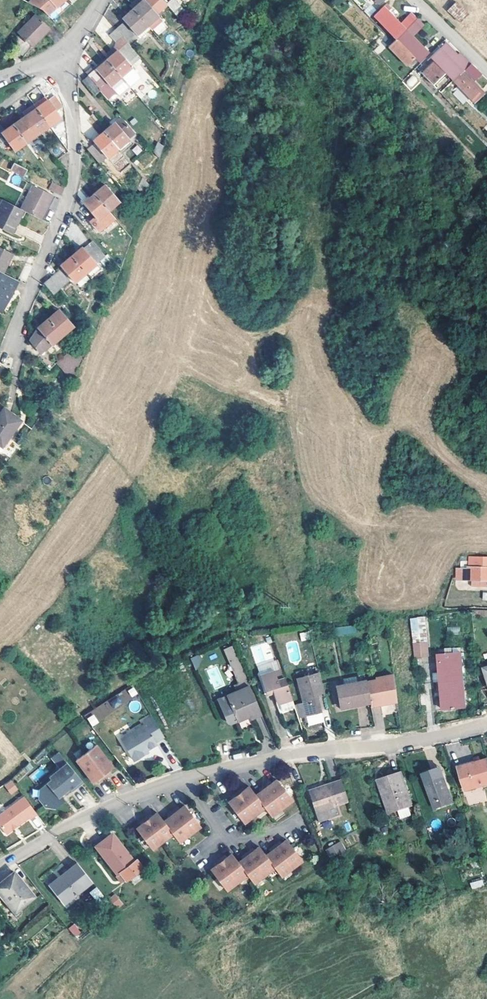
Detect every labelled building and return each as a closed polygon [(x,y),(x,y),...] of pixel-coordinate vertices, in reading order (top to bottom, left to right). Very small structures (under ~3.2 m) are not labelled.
[(27,2),(40,8),(46,14),(61,0),(29,0),(27,2)] [(145,25),(156,15),(142,0),(141,0),(131,9),(142,21),(145,25)] [(164,4),(161,0),(150,0),(158,9),(164,4)] [(173,0),(161,0),(164,4),(173,15),(180,9),(173,0)] [(468,14),(456,2),(447,10),(459,22),(468,14)] [(373,16),(395,39),(416,18),(410,13),(398,24),(382,8),(373,16)] [(134,35),(145,25),(142,21),(131,9),(121,19),(134,35)] [(47,28),(34,14),(17,31),(30,44),(47,28)] [(145,25),(151,31),(161,22),(156,15),(145,25)] [(416,18),(395,39),(387,46),(406,66),(414,59),(418,63),(427,54),(411,37),(424,26),(416,18)] [(113,29),(123,40),(129,35),(120,23),(113,29)] [(139,41),(151,31),(145,25),(134,35),(139,41)] [(62,36),(50,26),(44,33),(54,43),(62,36)] [(123,40),(113,29),(107,34),(104,37),(111,45),(101,55),(104,58),(105,60),(116,50),(114,48),(117,46),(124,40),(123,40)] [(132,51),(124,40),(117,46),(114,48),(116,50),(123,59),(132,51)] [(444,72),(452,80),(461,71),(470,63),(459,53),(456,56),(446,45),(440,50),(439,48),(430,57),(433,61),(420,73),(431,84),(444,72)] [(105,60),(122,79),(134,70),(123,59),(116,50),(105,60)] [(132,91),(105,60),(104,58),(95,65),(96,67),(95,69),(87,75),(99,89),(107,99),(109,101),(117,95),(121,100),(132,91)] [(461,71),(452,80),(475,103),(484,95),(461,71)] [(99,89),(87,75),(81,80),(93,94),(99,89)] [(410,87),(418,82),(414,76),(406,81),(410,87)] [(462,104),(467,99),(458,89),(453,93),(462,104)] [(53,95),(35,108),(43,119),(47,125),(59,117),(55,110),(61,107),(53,95)] [(36,133),(47,125),(43,119),(35,108),(31,104),(23,111),(26,114),(23,116),(36,133)] [(6,116),(10,122),(16,117),(12,112),(6,116)] [(4,125),(10,122),(6,116),(0,120),(4,125)] [(12,125),(24,142),(36,133),(23,116),(12,125)] [(124,123),(119,117),(113,122),(119,128),(124,123)] [(113,122),(102,131),(116,147),(133,133),(124,123),(119,128),(113,122)] [(24,142),(12,125),(1,133),(13,150),(24,142)] [(116,147),(102,131),(92,140),(94,142),(86,149),(98,163),(116,147)] [(66,151),(57,139),(47,146),(56,159),(66,151)] [(162,145),(156,141),(151,150),(157,158),(162,145)] [(26,169),(13,162),(10,169),(23,176),(26,169)] [(148,185),(141,177),(136,188),(145,196),(148,185)] [(53,183),(50,182),(47,189),(59,196),(63,189),(55,184),(53,183)] [(20,208),(22,209),(25,210),(39,218),(51,194),(32,184),(20,208)] [(92,194),(106,210),(117,201),(103,184),(92,194)] [(96,219),(106,210),(92,194),(82,202),(96,219)] [(22,209),(20,208),(2,199),(0,203),(0,226),(11,231),(22,209)] [(25,210),(22,209),(11,231),(14,233),(25,210)] [(70,256),(84,272),(95,263),(94,261),(102,254),(91,240),(82,248),(81,247),(70,256)] [(3,273),(13,254),(0,247),(0,271),(3,273)] [(73,282),(84,272),(70,256),(59,265),(73,282)] [(3,273),(0,271),(0,306),(3,301),(7,303),(18,280),(3,273)] [(50,277),(58,287),(65,282),(56,271),(50,277)] [(51,292),(58,287),(50,277),(43,282),(51,292)] [(57,309),(47,318),(61,334),(72,325),(57,309)] [(42,350),(61,334),(47,318),(36,327),(37,329),(30,341),(39,353),(42,350)] [(82,358),(72,347),(55,362),(72,381),(82,358)] [(54,362),(42,350),(39,353),(35,357),(48,369),(54,362)] [(1,351),(0,353),(0,370),(2,372),(8,355),(1,351)] [(3,408),(0,413),(0,445),(1,445),(19,420),(3,408)] [(461,561),(460,568),(457,568),(457,579),(486,580),(486,557),(468,557),(468,561),(461,561)] [(426,642),(423,615),(416,617),(419,643),(426,642)] [(419,643),(416,617),(409,618),(413,658),(427,656),(426,642),(419,643)] [(351,631),(349,624),(328,628),(329,635),(351,631)] [(302,641),(310,638),(307,631),(299,634),(302,641)] [(232,649),(228,638),(220,642),(225,652),(232,649)] [(232,649),(225,652),(237,681),(244,678),(232,649)] [(439,682),(462,679),(460,653),(436,655),(439,682)] [(199,654),(190,658),(194,667),(203,663),(199,654)] [(283,676),(282,676),(275,679),(272,669),(258,674),(265,693),(273,689),(278,703),(289,698),(291,698),(283,676)] [(322,690),(317,672),(295,677),(308,725),(322,720),(315,692),(322,690)] [(365,681),(369,701),(370,706),(380,704),(396,701),(392,674),(375,677),(375,679),(365,681)] [(256,707),(244,678),(237,681),(221,688),(212,692),(221,715),(224,716),(232,713),(243,708),(242,708),(247,706),(249,710),(256,707)] [(465,708),(462,679),(439,682),(442,710),(465,708)] [(339,707),(369,701),(365,681),(335,686),(339,707)] [(115,709),(132,698),(126,688),(108,700),(115,709)] [(85,715),(92,726),(115,711),(108,700),(85,715)] [(142,723),(134,728),(147,746),(154,743),(153,741),(162,735),(150,715),(141,720),(142,723)] [(145,748),(147,746),(134,728),(118,737),(132,759),(141,754),(140,751),(145,748)] [(111,766),(93,744),(74,759),(91,781),(96,777),(98,775),(100,777),(105,773),(103,771),(106,769),(111,766)] [(57,752),(50,758),(55,763),(62,758),(57,752)] [(62,758),(55,763),(59,768),(66,763),(62,758)] [(459,769),(466,791),(486,785),(486,760),(459,769)] [(81,782),(66,763),(59,768),(48,777),(50,779),(38,789),(40,790),(39,797),(38,798),(44,807),(46,806),(52,806),(53,808),(61,801),(57,796),(67,787),(70,791),(81,782)] [(33,782),(45,774),(40,768),(29,776),(33,782)] [(411,802),(401,770),(380,778),(387,798),(384,799),(388,810),(411,802)] [(453,803),(442,775),(424,781),(434,806),(445,801),(447,805),(453,803)] [(387,798),(380,778),(378,779),(384,799),(387,798)] [(271,816),(272,815),(292,801),(276,779),(269,784),(266,786),(264,784),(261,787),(262,789),(260,790),(259,791),(255,795),(248,786),(242,791),(239,793),(238,791),(234,794),(235,796),(232,798),(227,802),(244,823),(264,807),(271,816)] [(347,801),(340,780),(308,791),(317,820),(337,813),(335,806),(347,801)] [(17,791),(12,784),(6,789),(11,796),(17,791)] [(0,818),(0,829),(6,838),(29,821),(30,822),(37,817),(24,800),(0,818)] [(447,805),(445,801),(434,806),(436,812),(454,805),(453,803),(447,805)] [(169,830),(172,833),(178,842),(199,826),(183,805),(177,810),(174,812),(173,810),(168,813),(170,815),(167,817),(162,820),(169,830)] [(151,850),(172,833),(169,830),(162,820),(156,812),(149,818),(146,820),(145,818),(141,820),(142,823),(140,824),(135,828),(151,850)] [(132,860),(110,833),(94,846),(116,873),(119,871),(125,878),(141,866),(134,858),(132,860)] [(291,869),(295,866),(303,860),(286,839),(283,841),(281,843),(278,845),(276,843),(274,845),(291,869)] [(265,855),(275,868),(281,877),(291,869),(274,845),(271,847),(273,849),(270,851),(265,855)] [(342,852),(337,845),(328,850),(332,858),(342,852)] [(275,868),(265,855),(259,847),(254,850),(250,853),(249,850),(246,852),(264,876),(275,868)] [(264,876),(246,852),(244,854),(245,856),(242,858),(237,862),(247,875),(253,884),(264,876)] [(219,859),(236,882),(247,875),(237,862),(230,853),(226,857),(223,859),(221,857),(219,859)] [(226,890),(236,882),(219,859),(216,861),(217,862),(214,865),(210,869),(226,890)] [(90,881),(76,864),(49,885),(63,903),(90,881)] [(13,872),(0,883),(0,894),(8,905),(11,903),(17,910),(33,897),(13,872)] [(470,882),(471,889),(483,886),(482,879),(470,882)] [(98,902),(104,896),(95,886),(89,893),(98,902)] [(115,894),(109,899),(117,908),(123,903),(115,894)] [(17,910),(11,903),(8,905),(14,912),(17,910)] [(75,923),(68,927),(74,938),(81,934),(75,923)]
